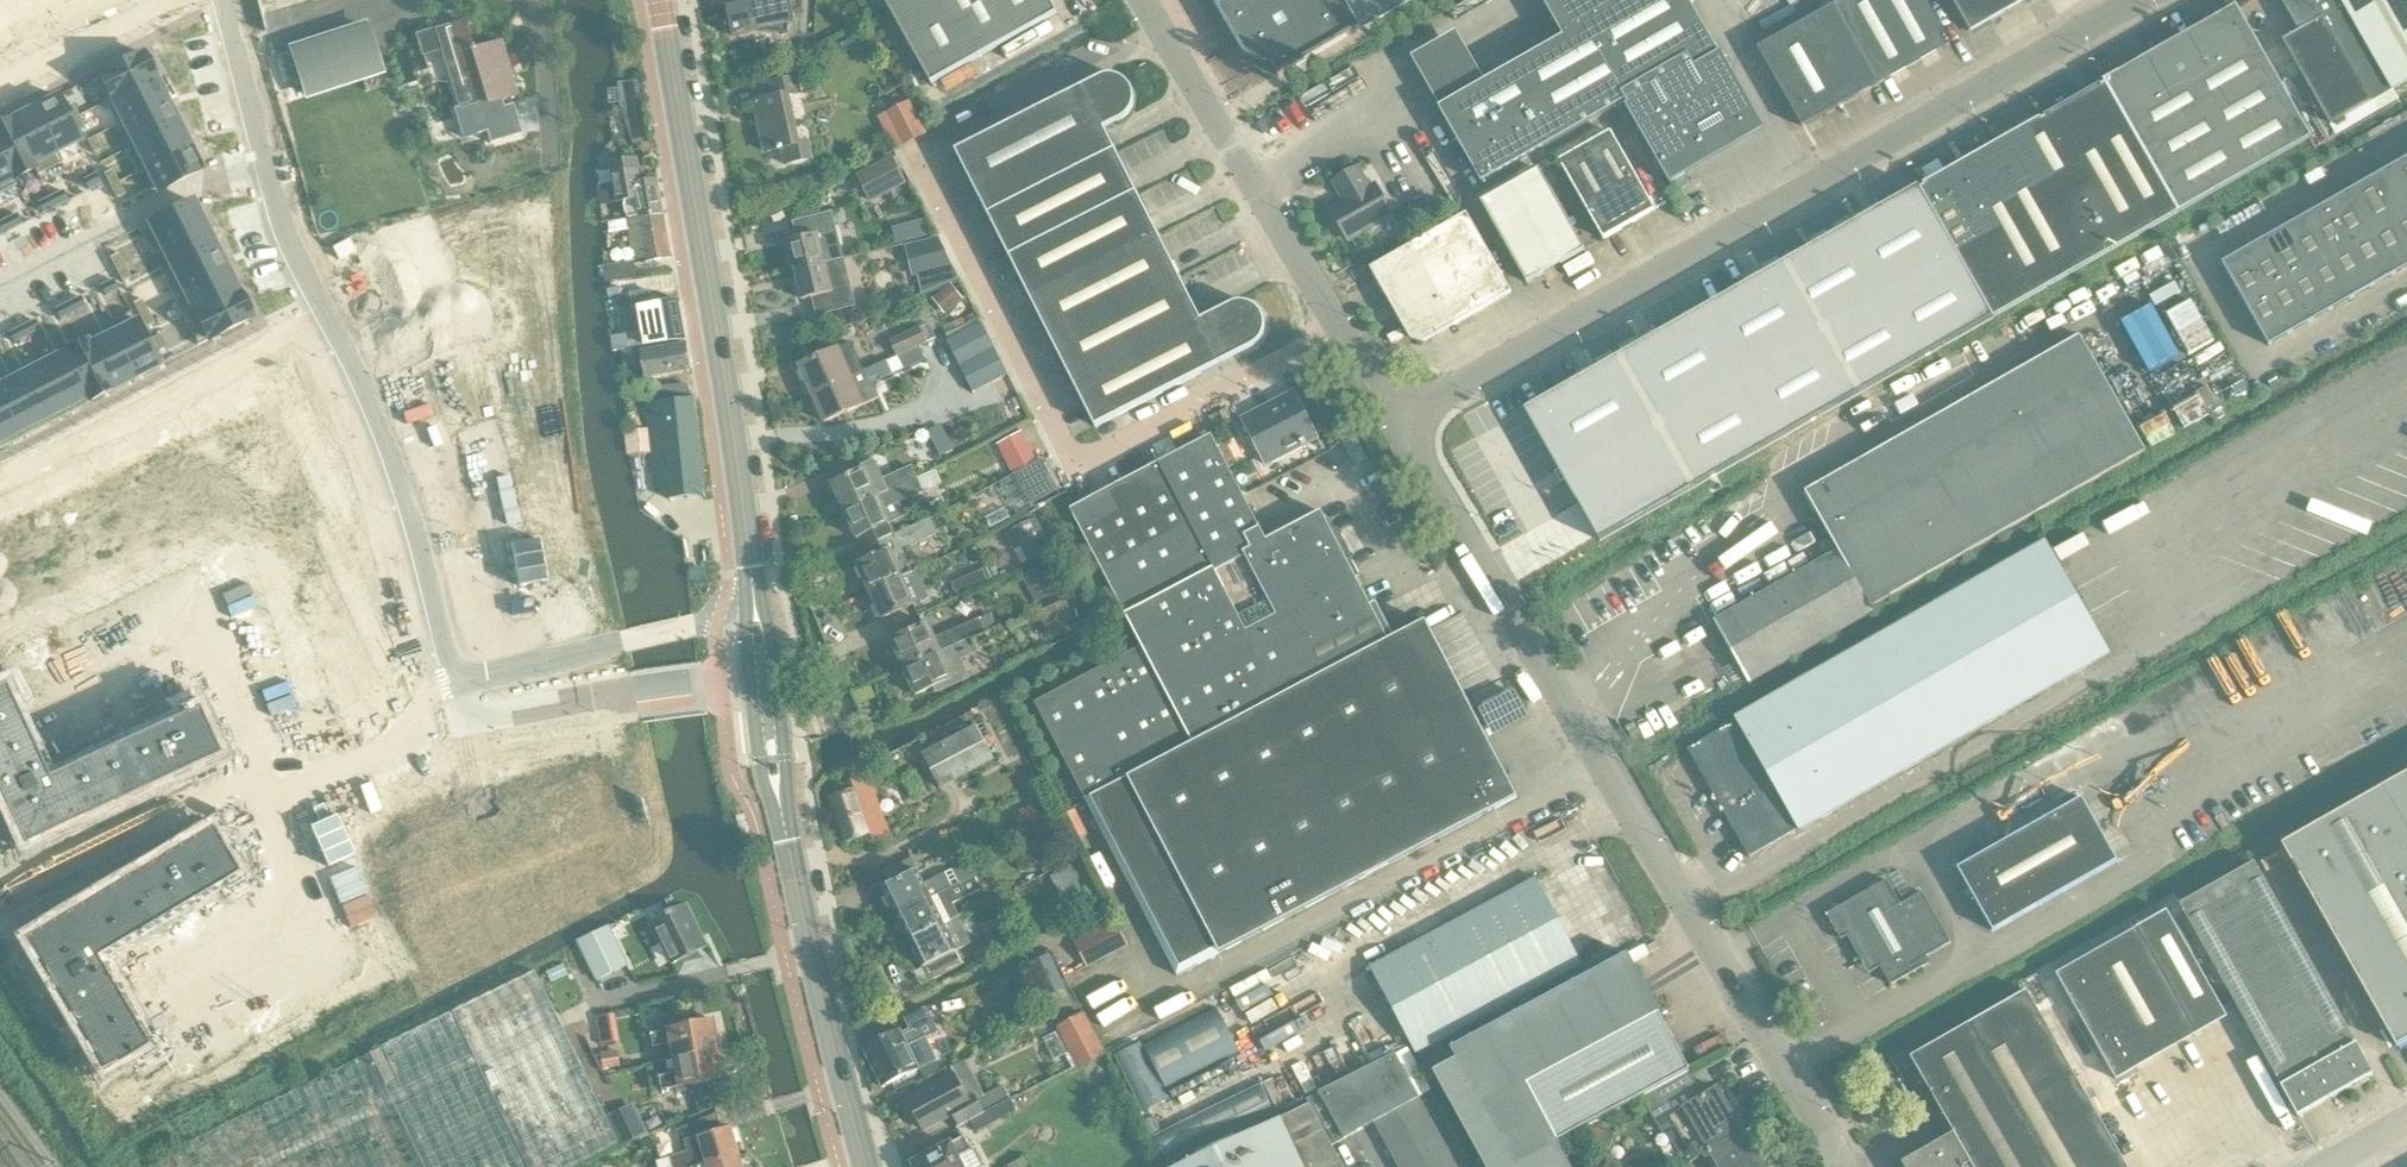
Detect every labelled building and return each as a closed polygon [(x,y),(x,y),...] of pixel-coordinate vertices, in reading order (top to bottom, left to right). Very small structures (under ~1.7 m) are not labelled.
[(17,42),(40,32),(26,0),(0,0),(0,5),(17,42)] [(40,32),(65,21),(60,9),(56,0),(26,0),(40,32)] [(60,9),(68,5),(66,0),(56,0),(60,9)] [(727,8),(733,37),(748,34),(753,32),(788,34),(789,26),(796,25),(791,0),(765,0),(727,8)] [(1050,0),(885,0),(932,84),(1058,14),(1050,0)] [(1248,56),(1250,59),(1253,61),(1255,62),(1258,64),(1261,64),(1265,64),(1268,64),(1271,63),(1279,77),(1357,32),(1361,29),(1362,29),(1412,0),(1213,0),(1246,58),(1248,56)] [(1439,108),(1482,184),(1625,102),(1658,158),(1656,159),(1670,185),(1672,184),(1685,177),(1690,174),(1686,167),(1760,125),(1728,68),(1730,67),(1721,52),(1719,53),(1688,0),(1628,0),(1563,37),(1484,83),(1439,108)] [(1544,2),(1563,37),(1628,0),(1548,0),(1544,2)] [(1833,5),(1823,11),(1868,90),(1951,44),(1926,0),(1843,0),(1833,5)] [(1990,22),(2008,12),(2001,0),(1953,0),(1971,32),(1990,22)] [(2008,12),(2028,0),(2001,0),(2008,12)] [(2299,32),(2324,18),(2329,25),(2349,14),(2341,0),(2281,0),(2299,32)] [(2349,14),(2392,90),(2406,82),(2406,0),(2341,0),(2349,14)] [(17,42),(0,5),(0,49),(17,42)] [(2236,7),(2106,81),(2107,84),(2095,90),(2127,146),(2169,219),(2310,137),(2236,7)] [(1803,127),(1858,96),(1868,90),(1823,11),(1814,17),(1758,48),(1803,127)] [(2299,32),(2283,41),(2331,125),(2392,90),(2349,14),(2329,25),(2324,18),(2299,32)] [(464,23),(436,31),(459,109),(455,111),(464,139),(486,132),(490,144),(522,135),(513,105),(504,107),(502,100),(517,96),(501,42),(472,50),(464,23)] [(380,72),(365,27),(293,51),(307,96),(380,72)] [(1439,108),(1484,83),(1457,35),(1411,61),(1439,108)] [(142,54),(94,79),(106,103),(155,78),(143,54),(142,54)] [(1102,77),(956,148),(1095,427),(1252,348),(1259,342),(1264,334),(1265,325),(1263,316),(1257,308),(1249,304),(1240,303),(1231,305),(1214,314),(1216,318),(1203,324),(1115,148),(1104,124),(1117,117),(1119,121),(1123,119),(1128,116),(1132,112),(1135,106),(1136,101),(1136,95),(1134,89),(1131,84),(1127,79),(1122,76),(1117,74),(1111,74),(1105,75),(1102,77)] [(155,78),(106,103),(118,126),(167,101),(155,78)] [(764,100),(755,102),(766,153),(781,149),(784,166),(811,160),(807,144),(799,146),(788,98),(799,95),(795,80),(762,87),(764,100)] [(641,102),(641,89),(620,90),(620,104),(641,102)] [(2043,120),(2074,176),(2127,146),(2095,90),(2043,120)] [(36,108),(34,109),(61,163),(63,163),(57,153),(80,141),(77,134),(70,121),(64,109),(59,100),(58,97),(43,105),(36,108)] [(167,101),(118,126),(129,147),(124,150),(124,151),(178,123),(167,101)] [(641,102),(620,104),(634,145),(648,142),(641,102)] [(880,119),(896,148),(926,133),(910,103),(880,119)] [(73,104),(64,109),(70,121),(79,116),(73,104)] [(25,114),(11,121),(39,175),(61,163),(34,109),(31,111),(25,114)] [(79,116),(70,121),(77,134),(86,130),(79,116)] [(2043,120),(2007,141),(2005,138),(1929,182),(1930,184),(2003,314),(2080,270),(2169,219),(2127,146),(2074,176),(2043,120)] [(0,126),(0,156),(15,186),(16,185),(14,180),(35,170),(38,175),(39,175),(11,121),(0,126)] [(178,123),(124,151),(136,174),(190,146),(178,123)] [(1611,133),(1560,162),(1604,240),(1656,211),(1611,133)] [(96,137),(87,141),(94,154),(102,150),(96,137)] [(190,146),(136,174),(136,175),(142,172),(153,195),(202,170),(190,146)] [(15,186),(0,156),(0,194),(15,186)] [(862,171),(855,174),(869,201),(875,198),(904,184),(890,156),(862,171)] [(2388,169),(2406,203),(2406,158),(2388,169)] [(637,161),(611,165),(617,202),(625,201),(625,202),(623,205),(625,214),(628,217),(628,218),(639,216),(640,219),(664,215),(658,180),(641,183),(637,161)] [(1345,202),(1331,210),(1349,241),(1393,216),(1375,185),(1370,188),(1359,168),(1334,182),(1345,202)] [(2347,193),(2370,234),(2391,222),(2406,213),(2406,203),(2388,169),(2347,193)] [(113,170),(104,174),(111,187),(119,183),(113,170)] [(1528,284),(1586,251),(1540,170),(1482,203),(1528,284)] [(96,175),(83,181),(87,190),(100,183),(96,175)] [(119,183),(111,187),(117,200),(125,195),(119,183)] [(1583,377),(1525,410),(1558,469),(1559,470),(1565,481),(1578,504),(1597,538),(1600,542),(2004,315),(2003,314),(1930,184),(1920,189),(1919,186),(1879,209),(1878,209),(1875,211),(1867,216),(1860,220),(1859,220),(1855,222),(1854,223),(1837,233),(1835,234),(1832,236),(1830,237),(1813,246),(1812,247),(1808,249),(1806,250),(1790,260),(1788,261),(1784,263),(1782,264),(1766,273),(1764,274),(1760,276),(1750,282),(1656,336),(1655,336),(1646,341),(1645,342),(1641,344),(1640,345),(1623,354),(1621,355),(1618,357),(1616,358),(1599,368),(1598,369),(1594,371),(1593,371),(1588,374),(1584,376),(1583,377)] [(63,192),(50,198),(55,207),(68,200),(63,192)] [(2326,204),(2349,246),(2370,234),(2347,193),(2326,204)] [(50,198),(38,205),(42,213),(55,207),(50,198)] [(1422,198),(1408,206),(1420,227),(1434,219),(1422,198)] [(193,201),(138,229),(151,253),(205,225),(193,201)] [(2349,246),(2326,204),(2305,216),(2329,257),(2349,246)] [(2391,222),(2406,251),(2406,213),(2391,222)] [(798,240),(788,243),(795,270),(842,259),(831,214),(794,223),(798,240)] [(17,215),(5,221),(9,230),(22,223),(17,215)] [(627,218),(609,221),(610,234),(629,230),(635,265),(671,258),(664,215),(640,219),(639,216),(628,218),(627,218)] [(1511,293),(1467,215),(1411,247),(1455,325),(1511,293)] [(2285,228),(2308,269),(2329,257),(2305,216),(2285,228)] [(922,220),(911,223),(915,239),(931,235),(922,220)] [(0,224),(0,235),(9,230),(5,221),(0,224)] [(2406,268),(2406,251),(2391,222),(2370,234),(2394,275),(2406,268)] [(205,225),(151,253),(151,254),(156,251),(167,272),(162,275),(163,276),(217,248),(205,225)] [(2264,240),(2287,281),(2308,269),(2285,228),(2264,240)] [(2370,234),(2349,246),(2329,257),(2352,299),(2394,275),(2370,234)] [(917,275),(952,266),(938,238),(910,246),(917,275)] [(349,240),(333,248),(339,260),(355,252),(349,240)] [(2243,251),(2267,293),(2287,281),(2264,240),(2243,251)] [(1411,339),(1424,342),(1455,325),(1411,247),(1372,269),(1411,339)] [(217,248),(163,276),(174,299),(228,271),(217,248)] [(2222,264),(2245,305),(2267,293),(2243,251),(2222,264)] [(118,253),(110,258),(116,271),(125,266),(118,253)] [(2352,299),(2329,257),(2308,269),(2332,311),(2352,299)] [(818,315),(854,306),(842,259),(795,270),(803,300),(813,298),(818,315)] [(634,261),(606,266),(607,283),(609,282),(637,277),(634,261)] [(125,266),(116,271),(123,283),(131,279),(125,266)] [(2332,311),(2308,269),(2287,281),(2311,322),(2332,311)] [(228,271),(174,299),(186,322),(240,294),(228,271)] [(113,281),(101,287),(105,296),(118,289),(113,281)] [(2311,322),(2287,281),(2267,293),(2290,334),(2311,322)] [(951,284),(933,299),(945,315),(964,300),(951,284)] [(650,292),(631,295),(634,309),(635,309),(640,333),(643,333),(645,347),(649,346),(686,340),(678,301),(652,305),(650,292)] [(2269,346),(2290,334),(2267,293),(2245,305),(2269,346)] [(240,294),(186,322),(198,345),(252,318),(240,294)] [(81,298),(68,304),(72,313),(85,306),(81,298)] [(142,299),(133,304),(140,316),(148,312),(142,299)] [(2192,302),(2167,316),(2190,356),(2215,342),(2192,302)] [(68,304),(55,311),(59,319),(72,313),(68,304)] [(131,312),(107,324),(134,378),(158,366),(131,312)] [(148,312),(140,316),(146,329),(155,325),(148,312)] [(35,321),(22,328),(26,336),(39,330),(35,321)] [(981,323),(947,341),(973,393),(1008,376),(981,323)] [(88,341),(87,342),(111,390),(134,378),(107,324),(106,325),(111,335),(90,345),(88,341)] [(22,328),(9,334),(14,343),(26,336),(22,328)] [(890,341),(897,357),(927,343),(921,328),(890,341)] [(160,335),(151,339),(158,352),(166,348),(160,335)] [(1714,621),(1750,683),(1874,612),(1872,609),(2146,453),(2079,336),(1806,492),(1839,550),(1714,621)] [(62,348),(61,348),(89,402),(111,390),(87,342),(65,353),(62,348)] [(830,352),(800,366),(812,394),(852,377),(851,377),(864,371),(852,343),(830,352)] [(625,350),(622,351),(625,367),(628,367),(634,365),(645,364),(647,379),(670,375),(691,371),(686,345),(650,351),(649,346),(645,347),(625,350)] [(61,348),(38,360),(63,409),(85,398),(88,402),(89,402),(61,348)] [(38,360),(16,372),(41,421),(63,409),(38,360)] [(852,377),(812,394),(825,423),(864,406),(879,399),(871,380),(878,376),(880,381),(893,375),(887,361),(864,371),(851,377),(852,377)] [(0,380),(0,398),(18,432),(41,421),(16,372),(0,380)] [(660,403),(646,405),(649,430),(649,438),(651,453),(654,487),(669,499),(706,496),(696,400),(687,385),(658,389),(660,403)] [(1317,438),(1294,393),(1240,420),(1264,466),(1317,438)] [(18,432),(0,398),(0,441),(18,432)] [(627,432),(625,432),(627,455),(631,455),(651,453),(649,438),(649,430),(627,432)] [(1019,434),(998,445),(1014,475),(1034,464),(1036,463),(1038,462),(1022,432),(1021,433),(1019,434)] [(1233,477),(1212,436),(1070,510),(1141,647),(1034,703),(1084,800),(1393,638),(1376,604),(1369,607),(1355,578),(1359,576),(1337,531),(1332,534),(1321,513),(1267,541),(1243,496),(1233,477)] [(863,471),(832,485),(845,512),(916,481),(911,468),(884,480),(875,460),(861,466),(863,471)] [(1038,463),(1015,475),(1032,506),(1058,492),(1041,461),(1038,463)] [(1243,471),(1233,477),(1243,496),(1253,490),(1243,471)] [(916,481),(845,512),(857,539),(861,548),(862,550),(895,536),(890,524),(905,517),(899,503),(921,493),(919,486),(916,481)] [(859,568),(857,573),(859,578),(864,580),(870,592),(902,577),(912,573),(901,548),(909,544),(911,543),(912,545),(937,534),(930,520),(895,536),(862,550),(867,561),(857,565),(859,568)] [(1030,520),(1011,529),(1027,562),(1046,553),(1030,520)] [(1800,829),(1801,831),(2111,653),(2047,543),(1737,719),(1738,721),(1688,750),(1749,858),(1800,829)] [(1042,601),(1061,591),(1048,563),(1028,573),(1042,601)] [(902,577),(870,592),(882,620),(915,605),(928,599),(916,571),(912,573),(902,577)] [(982,571),(963,580),(968,591),(987,583),(982,571)] [(1063,602),(1039,612),(1052,641),(1076,631),(1063,602)] [(992,614),(980,619),(986,632),(998,627),(992,614)] [(971,638),(986,632),(980,619),(934,639),(928,625),(892,641),(904,669),(971,639),(971,638)] [(1176,974),(1518,798),(1426,622),(1393,638),(1084,800),(1176,974)] [(960,658),(976,651),(971,639),(904,669),(916,696),(934,688),(937,694),(970,679),(960,658)] [(0,809),(4,808),(23,849),(219,758),(198,712),(183,718),(47,781),(12,703),(5,688),(0,690),(0,808),(0,809)] [(976,724),(922,753),(940,787),(994,758),(976,724)] [(847,842),(870,834),(873,842),(891,835),(869,773),(850,780),(854,790),(831,798),(847,842)] [(2383,788),(2406,831),(2406,774),(2383,788)] [(2406,1042),(2406,831),(2383,788),(2282,846),(2397,1048),(2406,1042)] [(1994,933),(2119,862),(2083,799),(1959,870),(1994,933)] [(1042,801),(1020,812),(1028,829),(1051,818),(1042,801)] [(31,952),(24,956),(31,968),(38,964),(48,981),(45,983),(52,995),(56,993),(70,1017),(67,1018),(74,1030),(77,1029),(86,1045),(83,1046),(90,1059),(94,1057),(103,1073),(136,1054),(147,1047),(147,1046),(95,960),(222,884),(237,875),(211,831),(25,942),(31,952)] [(894,885),(885,889),(897,916),(973,879),(966,866),(955,871),(952,869),(950,870),(925,883),(919,872),(912,859),(887,871),(888,873),(894,885)] [(2374,1076),(2255,863),(2180,905),(2299,1117),(2374,1076)] [(1070,868),(1056,876),(1067,897),(1082,889),(1070,868)] [(1583,966),(1536,878),(1370,967),(1417,1055),(1583,966)] [(973,879),(897,916),(910,941),(945,924),(958,918),(960,917),(954,904),(979,892),(978,889),(973,879)] [(1910,967),(1951,944),(1923,893),(1901,905),(1887,880),(1827,915),(1841,940),(1848,937),(1862,962),(1874,956),(1891,986),(1913,973),(1910,967)] [(659,944),(662,942),(673,964),(707,947),(687,906),(650,925),(659,944)] [(2167,912),(2056,974),(2116,1080),(2137,1068),(2134,1064),(2194,1030),(2224,1013),(2167,912)] [(945,924),(910,941),(924,968),(925,968),(926,970),(931,981),(964,964),(957,951),(958,951),(971,945),(958,918),(945,924)] [(1129,946),(1116,922),(1074,943),(1087,967),(1129,946)] [(595,934),(578,942),(597,981),(614,973),(619,970),(628,966),(609,927),(595,934)] [(998,957),(991,944),(972,954),(979,966),(998,957)] [(1428,1060),(1487,1166),(1570,1166),(1566,1159),(1557,1143),(1641,1098),(1690,1072),(1666,1025),(1629,954),(1433,1057),(1428,1060)] [(563,964),(547,972),(552,983),(568,975),(563,964)] [(537,973),(379,1048),(380,1050),(151,1162),(154,1166),(566,1166),(618,1141),(537,973)] [(2028,991),(1911,1058),(1955,1134),(1971,1162),(1974,1166),(2127,1166),(2028,991)] [(1216,1007),(1143,1045),(1167,1091),(1239,1053),(1240,1053),(1216,1007)] [(900,1031),(864,1049),(883,1088),(906,1077),(908,1080),(917,1076),(915,1073),(920,1070),(919,1070),(936,1061),(925,1039),(936,1034),(938,1033),(926,1008),(904,1019),(909,1029),(901,1033),(900,1031)] [(1057,1024),(1065,1040),(1076,1062),(1102,1049),(1083,1012),(1057,1024)] [(668,1049),(673,1048),(675,1059),(720,1050),(720,1048),(722,1045),(721,1035),(717,1033),(715,1021),(652,1033),(655,1048),(667,1046),(668,1049)] [(1056,1032),(1044,1039),(1054,1059),(1067,1053),(1056,1032)] [(1139,1043),(1115,1055),(1143,1112),(1167,1100),(1139,1043)] [(724,1053),(721,1052),(720,1050),(675,1059),(678,1070),(672,1071),(673,1074),(660,1076),(662,1090),(676,1088),(726,1079),(724,1067),(726,1064),(724,1053)] [(619,1051),(602,1054),(605,1070),(622,1066),(619,1051)] [(1306,1099),(1310,1105),(1332,1146),(1375,1123),(1399,1166),(1458,1166),(1397,1054),(1322,1092),(1306,1099)] [(955,1075),(908,1100),(924,1131),(954,1114),(961,1126),(970,1121),(984,1114),(983,1113),(1010,1099),(1003,1086),(985,1096),(966,1061),(952,1069),(955,1075)] [(1690,1072),(1641,1098),(1662,1134),(1670,1129),(1690,1162),(1695,1159),(1703,1155),(1704,1156),(1744,1132),(1718,1089),(1705,1096),(1690,1072)] [(1262,1084),(1154,1136),(1166,1161),(1274,1108),(1262,1084)] [(987,1112),(984,1114),(970,1121),(976,1132),(1016,1111),(1010,1100),(987,1113),(987,1112)] [(647,1132),(633,1105),(607,1117),(621,1145),(647,1132)] [(1333,1147),(1332,1146),(1310,1105),(1194,1160),(1179,1166),(1344,1166),(1333,1147)] [(657,1162),(658,1166),(700,1166),(740,1156),(731,1127),(721,1130),(716,1112),(685,1126),(688,1138),(683,1140),(685,1148),(687,1147),(689,1153),(688,1153),(668,1159),(657,1162)] [(1704,1156),(1710,1166),(1764,1166),(1760,1160),(1744,1132),(1704,1156)] [(1955,1134),(1902,1163),(1904,1166),(1963,1166),(1971,1162),(1955,1134)] [(922,1160),(914,1164),(916,1166),(982,1166),(974,1151),(971,1153),(963,1138),(922,1160)] [(740,1156),(700,1166),(743,1166),(740,1156)]
